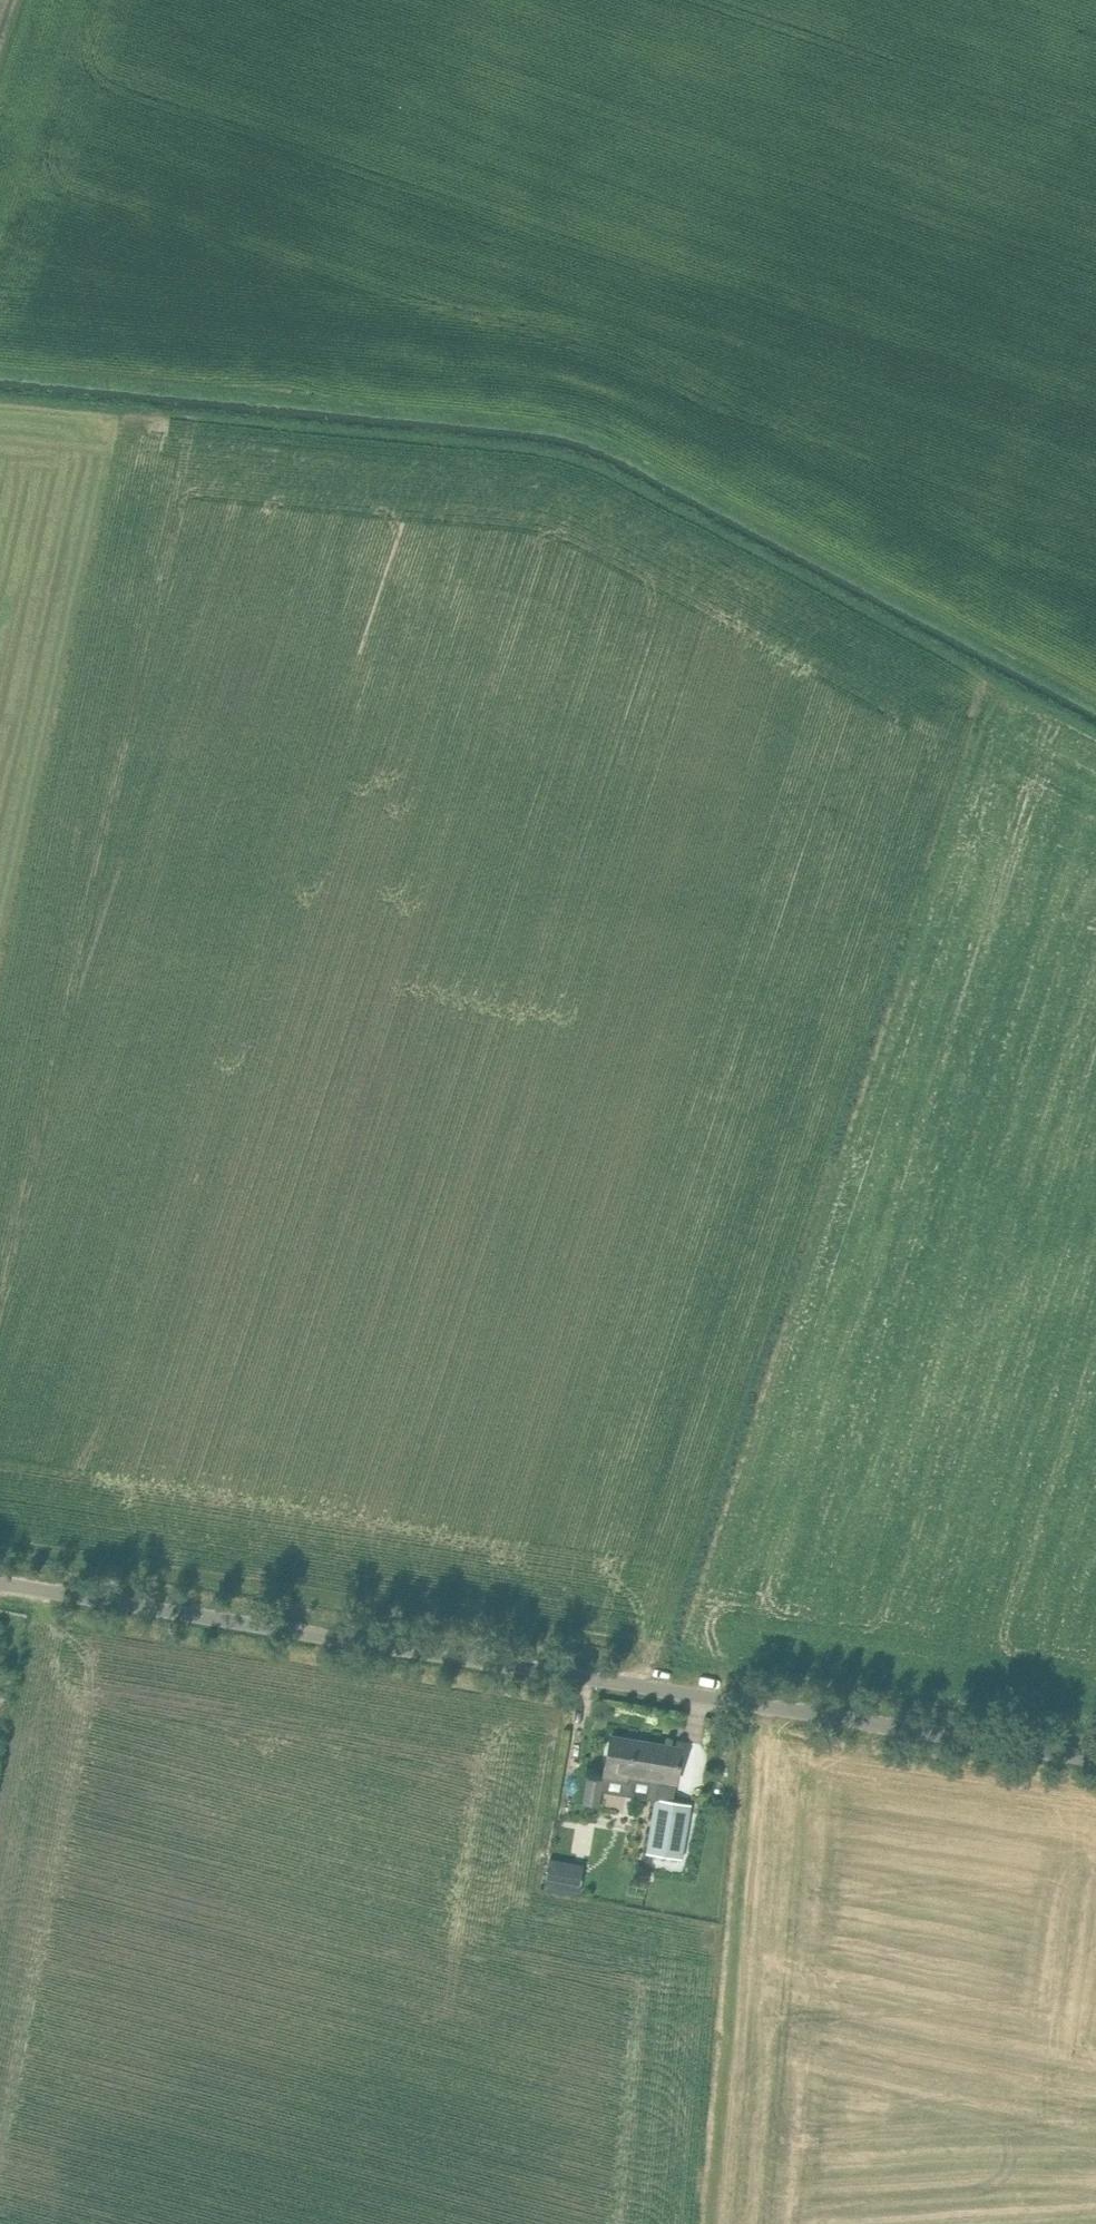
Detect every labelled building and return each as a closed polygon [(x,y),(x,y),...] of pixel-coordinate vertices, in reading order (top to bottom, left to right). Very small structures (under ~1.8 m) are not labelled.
[(628,1780),(629,1773),(659,1778),(646,1853),(681,1859),(690,1804),(673,1801),(682,1748),(610,1737),(604,1776),(628,1780)] [(553,1859),(552,1887),(588,1889),(589,1861),(553,1859)]
